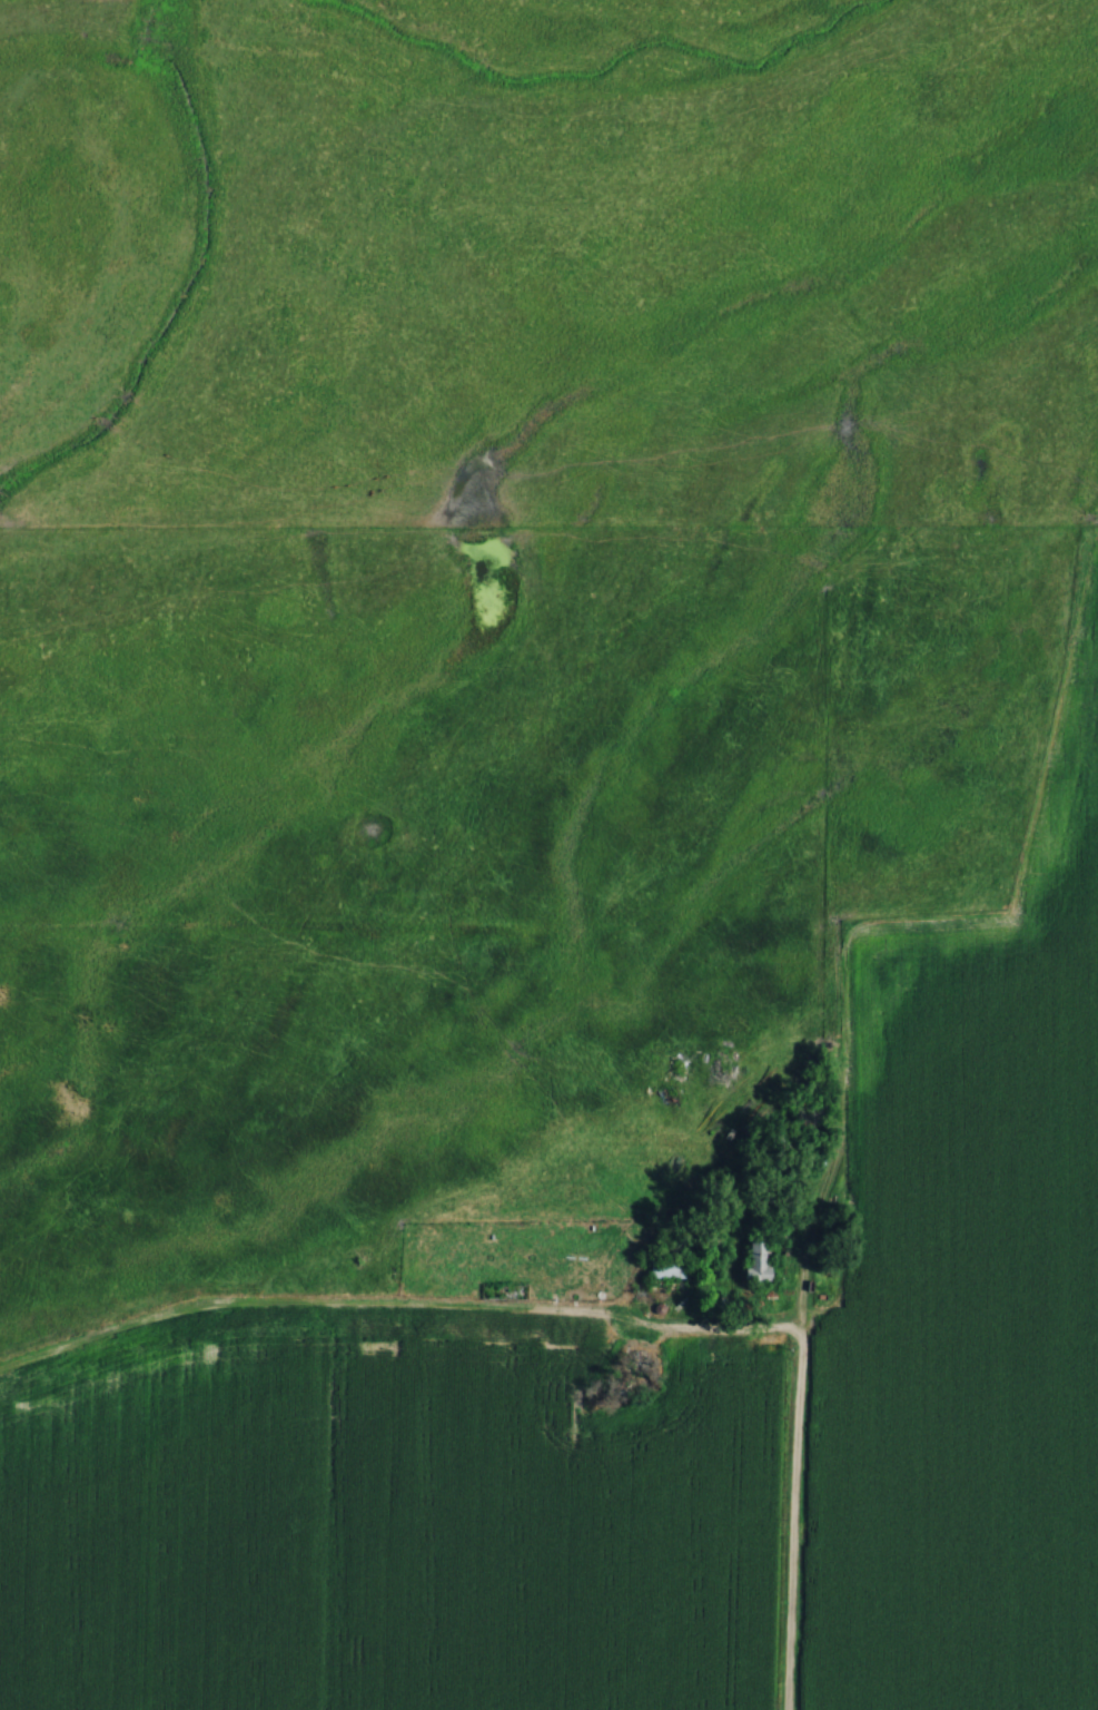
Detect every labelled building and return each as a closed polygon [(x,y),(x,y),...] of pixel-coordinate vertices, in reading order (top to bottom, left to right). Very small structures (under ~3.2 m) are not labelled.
[(765,1281),(765,1242),(740,1242),(740,1281),(765,1281)] [(683,1260),(646,1260),(646,1278),(683,1278),(683,1260)]
